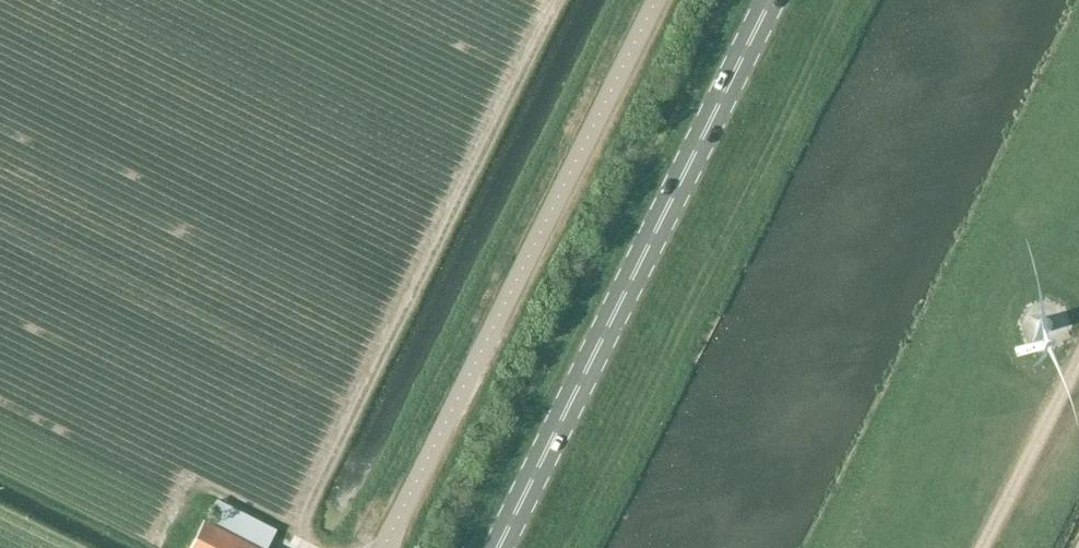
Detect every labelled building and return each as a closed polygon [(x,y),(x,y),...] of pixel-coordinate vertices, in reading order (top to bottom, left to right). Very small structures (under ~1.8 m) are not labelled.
[(1048,316),(1047,316),(1046,316),(1045,317),(1044,317),(1043,317),(1043,318),(1042,318),(1041,319),(1040,320),(1040,321),(1039,321),(1039,322),(1039,323),(1038,324),(1038,325),(1038,326),(1038,327),(1039,328),(1039,329),(1039,330),(1040,331),(1041,332),(1041,333),(1042,333),(1043,334),(1044,334),(1045,335),(1046,335),(1047,335),(1048,335),(1049,335),(1050,335),(1051,334),(1052,334),(1053,333),(1054,333),(1055,332),(1055,331),(1056,330),(1056,329),(1057,329),(1057,328),(1057,327),(1057,326),(1057,325),(1057,324),(1057,323),(1056,322),(1056,321),(1055,320),(1055,319),(1054,319),(1054,318),(1053,318),(1052,317),(1051,317),(1050,317),(1050,316),(1049,316),(1048,316)] [(276,528),(217,497),(206,520),(204,518),(203,520),(189,547),(267,547),(276,528)]
